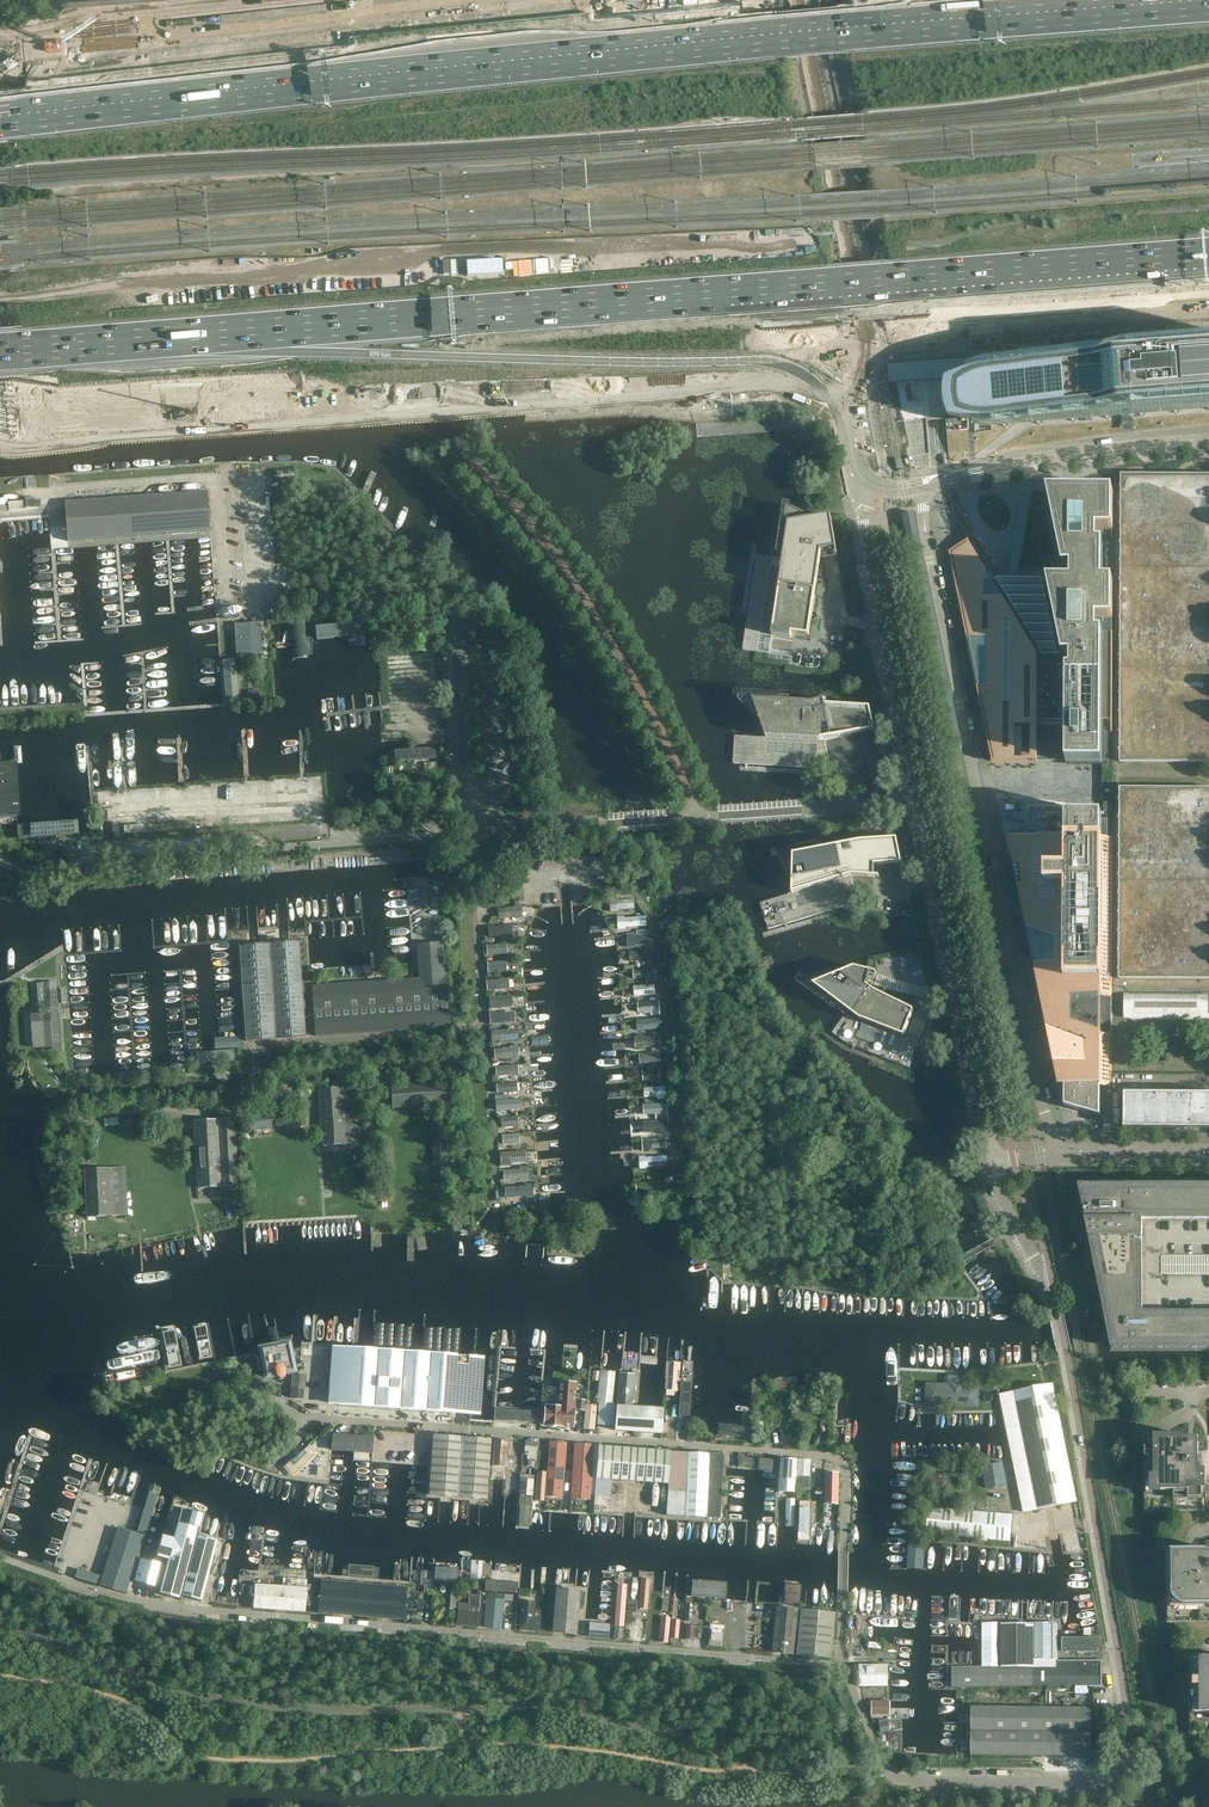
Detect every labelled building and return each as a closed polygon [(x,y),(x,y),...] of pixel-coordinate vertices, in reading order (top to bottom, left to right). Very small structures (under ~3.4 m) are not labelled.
[(1010,362),(1001,363),(984,365),(976,366),(969,369),(966,375),(959,377),(951,380),(946,382),(945,383),(945,386),(944,390),(944,395),(944,399),(944,403),(945,407),(946,412),(947,416),(948,419),(949,420),(950,420),(954,421),(963,422),(970,423),(974,429),(981,430),(989,431),(998,430),(1007,429),(1014,429),(1015,429),(1121,420),(1126,420),(1208,413),(1208,347),(1010,362)] [(294,480),(293,468),(274,469),(275,482),(294,480)] [(1121,474),(1120,762),(1208,762),(1208,475),(1121,474)] [(1024,488),(1007,579),(1016,579),(1033,489),(1024,488)] [(1097,631),(1097,619),(1112,619),(1113,580),(1101,580),(1102,545),(1097,545),(1097,530),(1113,530),(1113,491),(1047,491),(1063,567),(1068,566),(1068,567),(1071,580),(1047,579),(1047,580),(1043,580),(1042,580),(1026,579),(1016,579),(1015,579),(1015,578),(1015,577),(1014,577),(1014,576),(1013,576),(1012,576),(1011,576),(1010,576),(1009,577),(1009,578),(1008,579),(1002,579),(996,579),(996,580),(992,580),(992,579),(985,568),(968,539),(949,551),(992,762),(1015,762),(1015,726),(1067,726),(1067,761),(1067,765),(1096,765),(1101,765),(1101,762),(1102,762),(1102,761),(1108,761),(1109,730),(1111,730),(1111,732),(1112,732),(1112,631),(1097,631)] [(211,530),(208,492),(65,503),(67,541),(211,530)] [(809,636),(821,552),(836,549),(837,555),(838,555),(831,516),(803,521),(804,516),(806,517),(806,516),(787,506),(779,558),(757,555),(743,649),(769,653),(772,635),(791,638),(792,633),(809,636)] [(262,655),(259,622),(235,624),(237,656),(262,655)] [(365,635),(364,623),(316,626),(317,639),(365,635)] [(238,660),(224,660),(227,701),(241,700),(238,660)] [(253,699),(251,680),(241,681),(243,700),(253,699)] [(825,740),(873,730),(875,730),(870,707),(825,704),(825,702),(827,702),(827,701),(812,704),(786,702),(787,698),(743,696),(742,696),(741,696),(740,697),(739,698),(739,699),(739,700),(739,701),(739,702),(756,721),(757,720),(756,719),(760,719),(766,738),(735,736),(733,763),(823,768),(830,767),(825,740)] [(435,748),(391,751),(392,762),(437,759),(435,748)] [(426,771),(439,769),(438,761),(425,763),(426,771)] [(21,815),(17,765),(0,766),(0,817),(21,815)] [(1120,788),(1119,978),(1208,979),(1208,788),(1120,788)] [(1111,1086),(1112,854),(1108,854),(1108,812),(1112,812),(1112,803),(1104,803),(1104,812),(1108,812),(1108,818),(1102,818),(1102,815),(1101,815),(1101,812),(1097,812),(1066,811),(1066,814),(1065,841),(1050,844),(1011,853),(1056,1074),(1064,1074),(1064,1106),(1100,1116),(1100,1085),(1111,1086)] [(94,833),(92,811),(80,812),(82,834),(94,833)] [(79,822),(18,826),(19,841),(80,837),(79,822)] [(1007,837),(1011,853),(1065,841),(1065,837),(1007,837)] [(859,902),(851,876),(879,877),(879,876),(874,876),(874,865),(902,863),(897,838),(862,841),(820,849),(819,847),(822,846),(821,845),(775,854),(788,877),(789,876),(789,875),(793,874),(792,893),(791,894),(761,903),(768,929),(859,902)] [(649,874),(644,867),(636,874),(642,880),(649,874)] [(523,902),(522,884),(513,884),(515,903),(523,902)] [(634,909),(634,900),(617,901),(617,899),(611,900),(612,912),(618,911),(618,910),(634,909)] [(522,918),(521,906),(515,907),(515,908),(498,910),(499,918),(516,917),(516,919),(522,918)] [(646,926),(646,917),(624,919),(624,917),(618,917),(619,930),(625,929),(625,927),(646,926)] [(512,937),(511,925),(505,925),(505,927),(488,928),(489,937),(506,936),(506,937),(512,937)] [(651,944),(650,936),(650,935),(634,937),(634,935),(627,935),(628,947),(634,947),(634,945),(651,944)] [(306,1037),(299,942),(274,944),(274,938),(267,938),(267,944),(239,946),(246,1041),(306,1037)] [(449,1027),(446,977),(444,977),(441,944),(417,946),(419,979),(312,987),(315,1037),(449,1027)] [(507,954),(506,945),(487,947),(488,955),(507,954)] [(650,960),(650,952),(631,953),(631,962),(650,960)] [(506,971),(506,963),(490,964),(491,972),(506,971)] [(904,1036),(913,1013),(914,1010),(875,990),(867,985),(870,972),(876,973),(876,972),(854,967),(832,976),(829,973),(830,973),(830,972),(805,977),(804,978),(803,978),(802,979),(802,980),(802,981),(802,982),(802,983),(802,984),(803,985),(845,1015),(846,1014),(843,1012),(846,1009),(849,1011),(832,1033),(846,1043),(909,1068),(919,1042),(907,1037),(904,1036)] [(657,984),(655,969),(634,970),(634,979),(647,978),(647,985),(657,984)] [(508,989),(507,980),(486,982),(487,990),(508,989)] [(60,1049),(55,983),(42,984),(44,1002),(38,1002),(39,1014),(32,1015),(34,1048),(41,1048),(41,1052),(45,1052),(45,1050),(60,1049)] [(653,994),(653,986),(637,987),(638,995),(653,994)] [(1202,1020),(1202,994),(1202,993),(1130,993),(1130,1019),(1202,1020)] [(509,1006),(508,997),(493,998),(493,1007),(509,1006)] [(654,1011),(654,1003),(638,1004),(639,1012),(654,1011)] [(510,1022),(509,1014),(494,1015),(495,1024),(510,1022)] [(657,1028),(657,1019),(637,1021),(638,1030),(657,1028)] [(513,1040),(512,1031),(493,1033),(494,1041),(513,1040)] [(237,1048),(236,1037),(214,1039),(214,1050),(237,1048)] [(659,1046),(658,1037),(641,1039),(641,1037),(635,1037),(636,1049),(642,1049),(642,1047),(659,1046)] [(518,1060),(517,1048),(511,1048),(511,1050),(495,1051),(495,1059),(512,1058),(512,1060),(518,1060)] [(660,1062),(659,1053),(640,1055),(641,1063),(660,1062)] [(518,1074),(518,1066),(496,1068),(496,1076),(518,1074)] [(659,1079),(659,1071),(643,1072),(644,1080),(659,1079)] [(449,1104),(448,1080),(390,1084),(392,1108),(449,1104)] [(517,1092),(516,1083),(497,1085),(498,1093),(517,1092)] [(362,1144),(359,1087),(319,1089),(322,1146),(362,1144)] [(661,1096),(660,1088),(644,1089),(645,1097),(661,1096)] [(1124,1093),(1124,1128),(1208,1129),(1208,1094),(1124,1093)] [(516,1109),(516,1101),(500,1102),(500,1111),(516,1109)] [(970,1102),(960,1104),(964,1121),(973,1119),(970,1102)] [(664,1113),(663,1105),(644,1106),(644,1114),(664,1113)] [(295,1125),(293,1113),(274,1114),(276,1126),(295,1125)] [(271,1127),(270,1115),(249,1117),(250,1129),(271,1127)] [(518,1126),(517,1118),(501,1119),(502,1127),(518,1126)] [(239,1187),(235,1119),(194,1121),(198,1189),(239,1187)] [(667,1133),(666,1122),(645,1123),(645,1132),(658,1132),(658,1134),(667,1133)] [(519,1144),(518,1135),(503,1136),(503,1145),(519,1144)] [(448,1162),(446,1138),(432,1139),(433,1163),(448,1162)] [(666,1148),(666,1140),(649,1141),(649,1139),(643,1139),(644,1151),(650,1151),(650,1149),(666,1148)] [(525,1162),(524,1152),(500,1154),(501,1166),(511,1165),(510,1163),(525,1162)] [(668,1165),(667,1157),(646,1158),(646,1156),(639,1157),(640,1169),(647,1168),(646,1167),(668,1165)] [(127,1215),(125,1167),(84,1170),(87,1217),(127,1215)] [(527,1180),(526,1168),(520,1169),(520,1170),(504,1172),(504,1180),(521,1179),(521,1181),(527,1180)] [(533,1197),(532,1185),(526,1186),(526,1187),(505,1189),(506,1198),(527,1196),(527,1198),(533,1197)] [(1079,1186),(1086,1220),(1089,1238),(1112,1348),(1208,1348),(1208,1185),(1079,1186)] [(294,1372),(289,1344),(261,1349),(266,1377),(276,1376),(276,1377),(277,1378),(278,1379),(279,1379),(280,1379),(281,1379),(282,1379),(283,1379),(284,1378),(284,1377),(285,1377),(285,1376),(285,1375),(285,1374),(294,1372)] [(341,1348),(337,1405),(374,1408),(400,1410),(455,1414),(471,1415),(475,1357),(459,1356),(341,1348)] [(679,1379),(680,1363),(666,1362),(665,1379),(666,1379),(666,1389),(678,1390),(679,1379)] [(611,1404),(614,1373),(601,1372),(600,1372),(597,1403),(599,1403),(598,1425),(599,1425),(599,1429),(607,1429),(607,1426),(609,1426),(609,1422),(613,1422),(614,1404),(611,1404)] [(661,1434),(662,1410),(631,1408),(634,1376),(620,1374),(617,1406),(615,1430),(634,1432),(661,1434)] [(305,1388),(306,1376),(292,1375),(291,1387),(305,1388)] [(978,1407),(979,1386),(967,1386),(967,1377),(949,1376),(948,1385),(927,1384),(926,1405),(978,1407)] [(572,1427),(575,1384),(560,1383),(558,1408),(546,1407),(545,1425),(572,1427)] [(692,1384),(681,1383),(678,1416),(689,1417),(690,1417),(692,1384)] [(1076,1502),(1053,1385),(1053,1383),(1000,1394),(1024,1512),(1076,1502)] [(585,1411),(586,1401),(577,1400),(576,1410),(585,1411)] [(594,1429),(596,1406),(586,1405),(584,1428),(594,1429)] [(494,1419),(530,1422),(531,1410),(495,1408),(494,1419)] [(691,1420),(690,1432),(711,1433),(712,1421),(691,1420)] [(748,1428),(719,1425),(719,1435),(747,1438),(748,1428)] [(332,1450),(371,1453),(373,1438),(333,1435),(332,1450)] [(486,1499),(491,1440),(433,1435),(429,1495),(486,1499)] [(1203,1476),(1203,1468),(1202,1468),(1194,1468),(1194,1466),(1201,1466),(1201,1459),(1194,1459),(1194,1457),(1199,1457),(1199,1438),(1165,1438),(1143,1438),(1144,1512),(1203,1512),(1203,1483),(1205,1483),(1205,1476),(1203,1476)] [(505,1470),(508,1441),(494,1440),(492,1470),(505,1470)] [(537,1451),(537,1443),(525,1442),(525,1450),(537,1451)] [(563,1457),(564,1457),(565,1447),(563,1447),(564,1443),(550,1442),(548,1466),(545,1497),(560,1498),(563,1457)] [(590,1501),(593,1445),(575,1444),(574,1458),(571,1499),(580,1500),(590,1501)] [(720,1519),(722,1476),(723,1455),(671,1453),(671,1452),(598,1446),(593,1511),(608,1513),(610,1481),(667,1484),(666,1515),(666,1516),(684,1517),(720,1519)] [(773,1461),(739,1458),(738,1468),(772,1472),(773,1461)] [(793,1492),(794,1475),(795,1460),(780,1459),(778,1491),(793,1492)] [(807,1489),(809,1461),(797,1460),(795,1488),(807,1489)] [(1006,1485),(1006,1483),(1003,1467),(1002,1463),(983,1466),(987,1488),(1006,1485)] [(1012,1482),(1009,1466),(1003,1467),(1006,1483),(1012,1482)] [(544,1502),(547,1473),(537,1472),(535,1501),(544,1502)] [(824,1495),(824,1504),(837,1504),(837,1495),(838,1478),(838,1474),(838,1473),(825,1473),(824,1495)] [(533,1476),(520,1475),(519,1495),(532,1496),(533,1476)] [(145,1534),(154,1505),(157,1495),(149,1493),(137,1532),(145,1534)] [(526,1535),(529,1500),(521,1499),(518,1535),(526,1535)] [(794,1517),(794,1499),(786,1499),(786,1517),(794,1517)] [(1022,1542),(1024,1516),(928,1508),(926,1533),(930,1535),(971,1538),(1022,1542)] [(204,1593),(217,1541),(197,1536),(203,1514),(195,1512),(192,1512),(191,1511),(182,1509),(174,1540),(176,1541),(171,1560),(169,1559),(161,1589),(159,1595),(180,1600),(181,1596),(201,1602),(204,1593)] [(126,1593),(145,1536),(118,1528),(102,1578),(100,1585),(99,1585),(126,1593)] [(1195,1551),(1166,1551),(1166,1572),(1166,1623),(1208,1622),(1208,1551),(1195,1551)] [(341,1576),(380,1579),(381,1567),(342,1564),(341,1576)] [(455,1566),(435,1565),(434,1583),(454,1584),(455,1566)] [(102,1578),(78,1571),(76,1577),(100,1585),(102,1578)] [(307,1587),(307,1580),(283,1578),(282,1585),(307,1587)] [(647,1609),(649,1579),(642,1579),(639,1608),(647,1609)] [(727,1583),(689,1579),(688,1594),(727,1598),(727,1583)] [(404,1620),(407,1588),(321,1580),(318,1613),(333,1614),(332,1615),(337,1615),(404,1620)] [(517,1583),(488,1581),(487,1591),(516,1593),(517,1583)] [(305,1612),(307,1588),(255,1584),(253,1609),(305,1612)] [(431,1607),(433,1586),(411,1584),(410,1598),(417,1599),(416,1606),(431,1607)] [(795,1604),(795,1585),(785,1584),(785,1603),(795,1604)] [(623,1627),(626,1586),(617,1585),(614,1626),(623,1627)] [(576,1634),(579,1592),(556,1590),(552,1632),(576,1634)] [(480,1596),(477,1627),(501,1629),(503,1600),(487,1599),(487,1593),(480,1592),(480,1596)] [(459,1603),(457,1625),(477,1627),(480,1596),(470,1595),(469,1604),(459,1603)] [(456,1610),(457,1597),(449,1596),(448,1609),(456,1610)] [(539,1632),(541,1610),(534,1610),(534,1602),(522,1601),(520,1630),(539,1632)] [(691,1622),(692,1604),(686,1604),(684,1621),(691,1622)] [(831,1658),(835,1612),(800,1609),(797,1637),(794,1636),(797,1609),(776,1607),(772,1653),(793,1654),(793,1647),(796,1648),(796,1655),(831,1658)] [(667,1643),(670,1618),(661,1617),(659,1644),(664,1644),(664,1642),(667,1643)] [(677,1639),(679,1621),(672,1620),(670,1638),(677,1639)] [(608,1638),(609,1625),(590,1623),(589,1637),(608,1638)] [(1057,1661),(1057,1653),(1057,1624),(982,1624),(983,1667),(952,1667),(952,1687),(1102,1686),(1101,1661),(1057,1661)] [(699,1638),(700,1628),(694,1627),(694,1626),(687,1626),(686,1640),(693,1640),(693,1637),(699,1638)] [(621,1639),(623,1628),(615,1627),(614,1638),(621,1639)] [(1099,1639),(1062,1639),(1061,1653),(1099,1653),(1099,1639)] [(1189,1660),(1189,1688),(1189,1733),(1200,1733),(1208,1733),(1208,1660),(1189,1660)] [(886,1698),(886,1667),(886,1665),(859,1665),(859,1686),(864,1686),(864,1699),(886,1699),(886,1701),(889,1701),(889,1698),(886,1698)] [(888,1714),(888,1702),(871,1702),(871,1714),(888,1714)] [(1091,1756),(1091,1708),(971,1707),(971,1755),(1066,1756),(1091,1756)] [(897,1729),(895,1720),(888,1721),(888,1720),(878,1720),(880,1732),(897,1729)]
